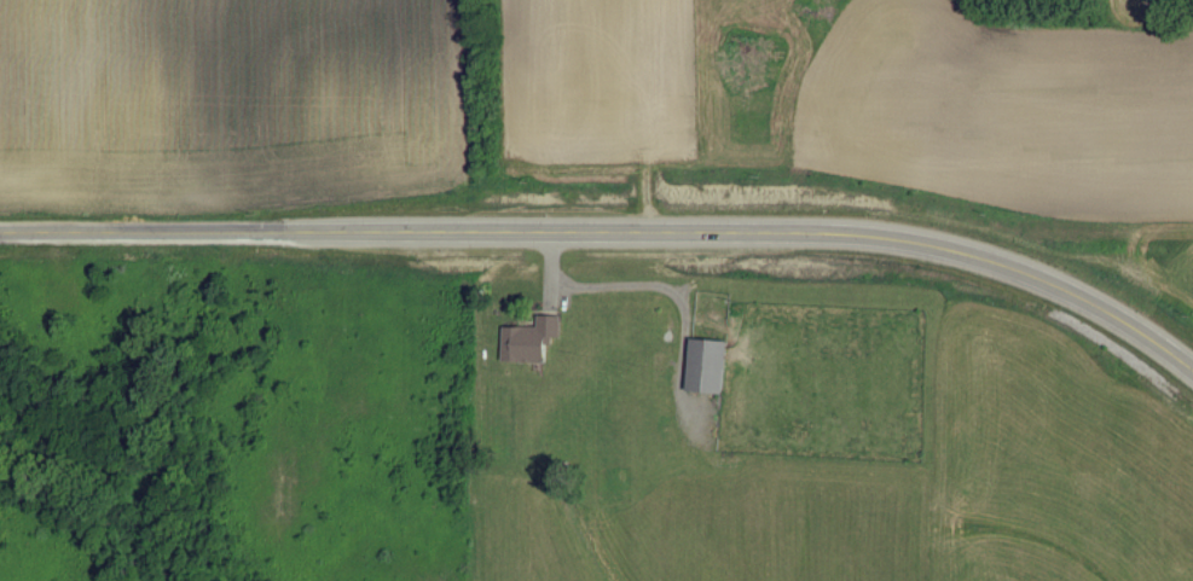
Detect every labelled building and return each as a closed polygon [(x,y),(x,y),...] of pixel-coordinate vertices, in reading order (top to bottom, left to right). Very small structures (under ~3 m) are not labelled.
[(506,329),(505,364),(551,365),(552,340),(565,340),(565,318),(541,318),(541,329),(506,329)] [(692,394),(728,396),(730,343),(694,341),(692,394)]
